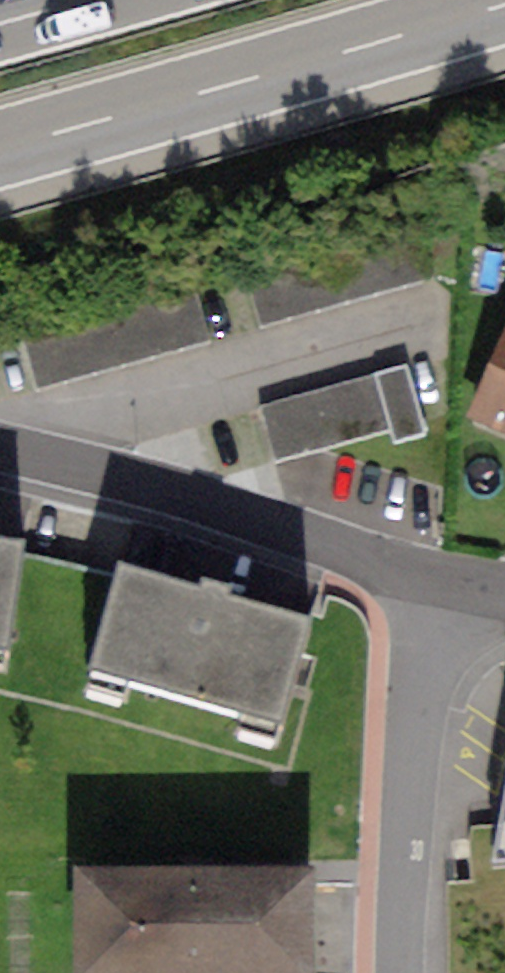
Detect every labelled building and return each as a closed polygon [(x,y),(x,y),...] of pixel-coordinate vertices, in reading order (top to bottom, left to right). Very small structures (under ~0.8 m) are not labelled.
[(246,273),(262,327),(434,277),(418,223),(246,273)] [(21,332),(35,386),(208,342),(194,288),(21,332)] [(470,415),(504,429),(504,328),(470,415)] [(408,362),(257,405),(273,462),(390,430),(394,444),(428,435),(408,362)] [(8,644),(22,552),(24,537),(0,534),(0,643),(8,644)] [(197,582),(118,560),(113,575),(87,666),(281,721),(312,613),(230,590),(233,582),(200,572),(197,582)] [(489,864),(504,862),(504,783),(489,864)] [(74,865),(76,972),(315,972),(313,860),(74,865)]
